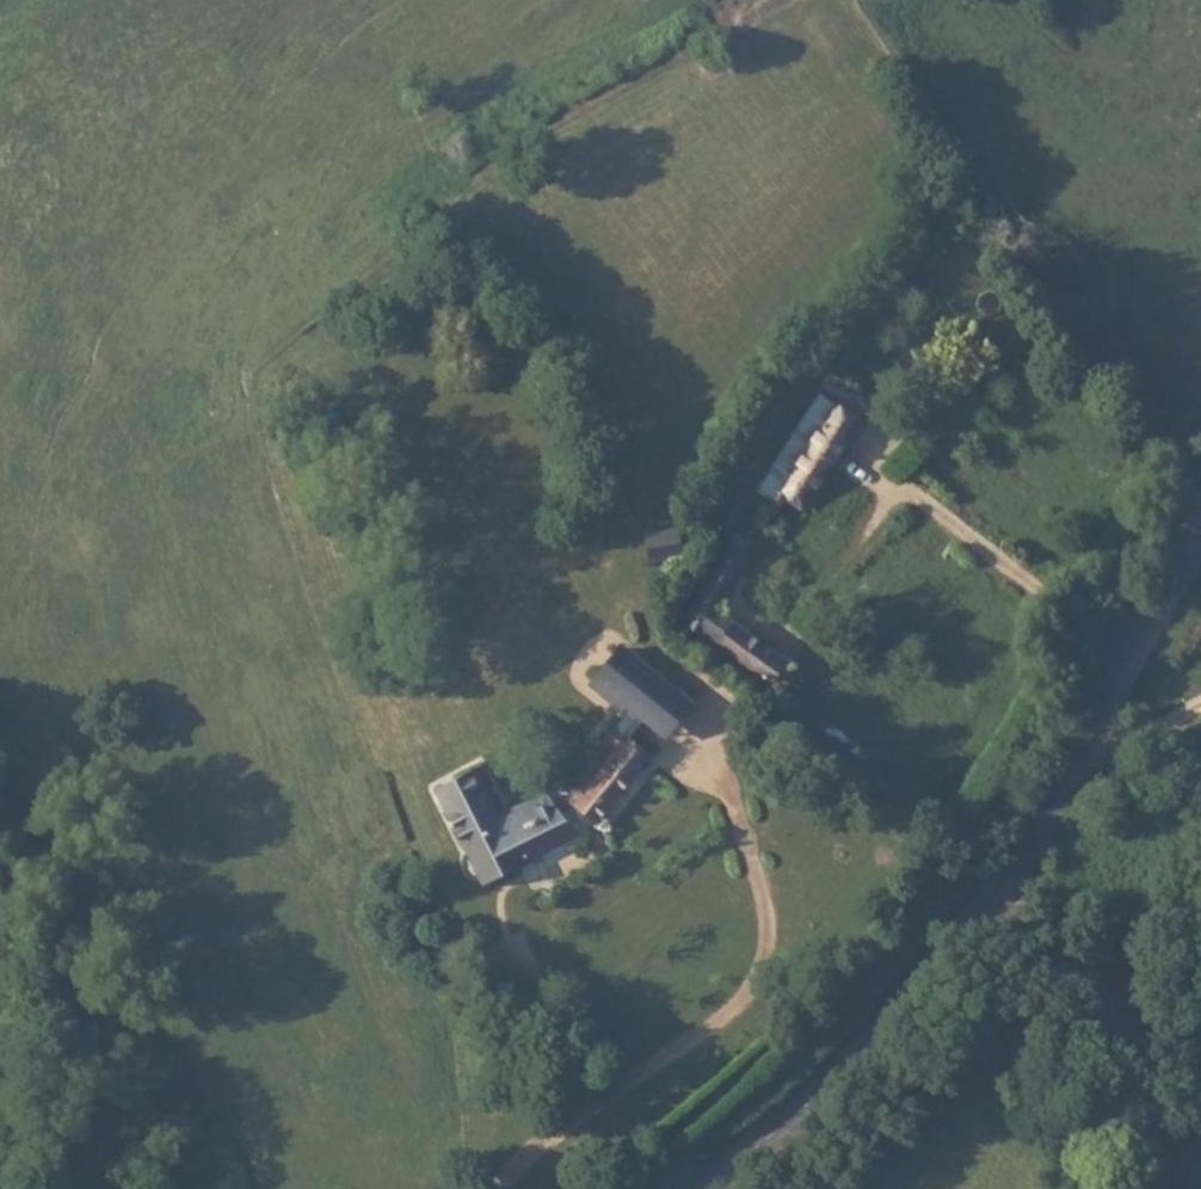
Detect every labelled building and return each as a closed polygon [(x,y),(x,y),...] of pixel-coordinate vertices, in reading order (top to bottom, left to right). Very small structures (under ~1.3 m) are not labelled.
[(772,489),(765,499),(783,510),(791,498),(811,510),(873,423),(832,395),(768,487),(772,489)] [(678,593),(674,586),(660,600),(662,605),(721,650),(751,613),(730,592),(718,607),(705,594),(741,554),(725,540),(678,593)] [(721,650),(759,681),(760,680),(787,647),(751,613),(721,650)] [(568,815),(591,831),(638,763),(616,748),(633,723),(640,728),(662,696),(602,654),(576,692),(608,714),(612,709),(619,714),(595,749),(607,758),(568,815)] [(662,696),(640,728),(655,739),(677,707),(662,696)] [(555,823),(543,803),(513,822),(498,831),(480,807),(484,805),(471,783),(430,809),(465,870),(463,874),(462,880),(463,885),(465,888),(467,892),(470,894),(475,896),(480,896),(484,902),(522,880),(520,876),(554,858),(573,846),(555,823)] [(586,838),(591,831),(568,815),(555,823),(573,846),(554,858),(556,860),(575,848),(577,851),(582,843),(579,840),(584,837),(586,838)]
